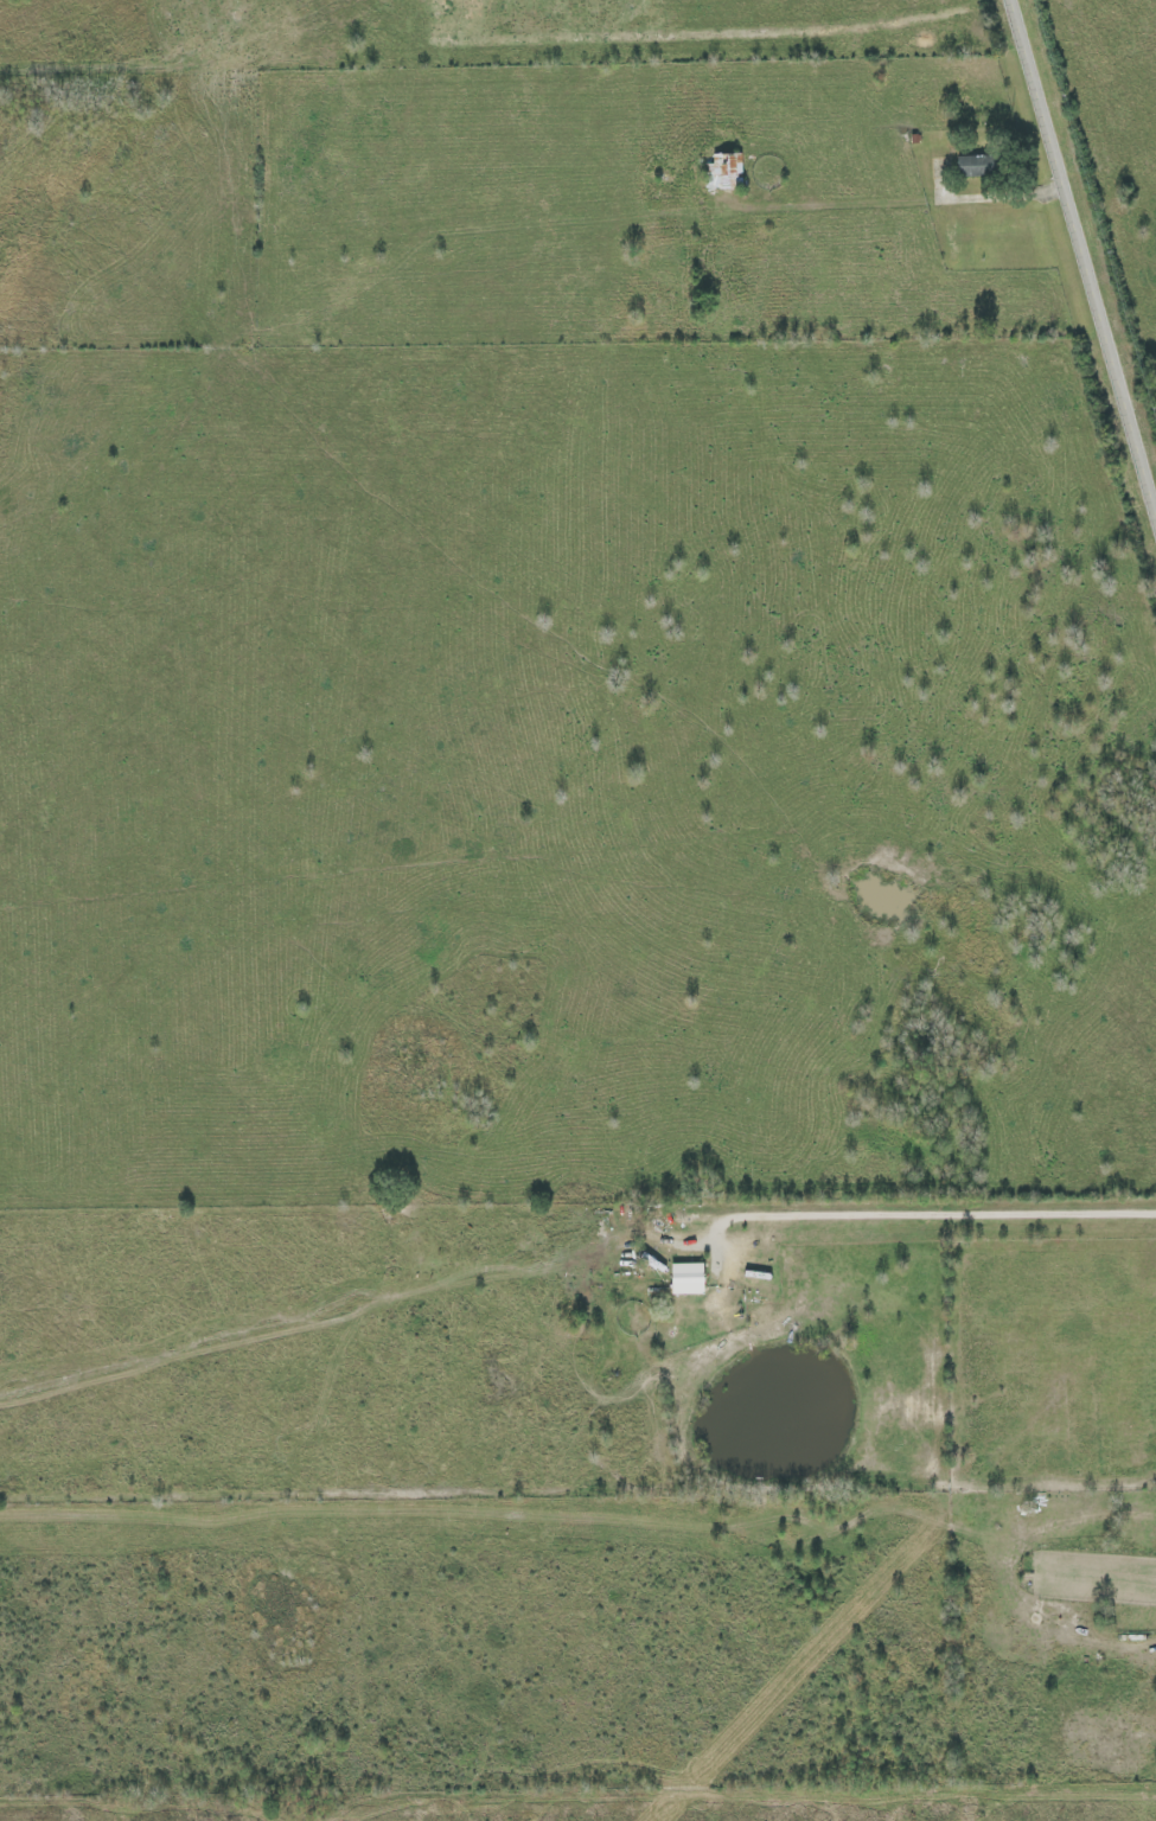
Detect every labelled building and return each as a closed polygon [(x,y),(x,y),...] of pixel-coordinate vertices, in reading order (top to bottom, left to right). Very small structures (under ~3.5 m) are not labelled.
[(738,153),(710,154),(711,164),(704,165),(705,189),(739,188),(738,153)] [(956,156),(956,177),(994,176),(994,156),(956,156)] [(637,1214),(702,1212),(702,1219),(637,1221),(637,1214)] [(659,1258),(656,1272),(659,1289),(691,1290),(691,1258),(659,1258)]
